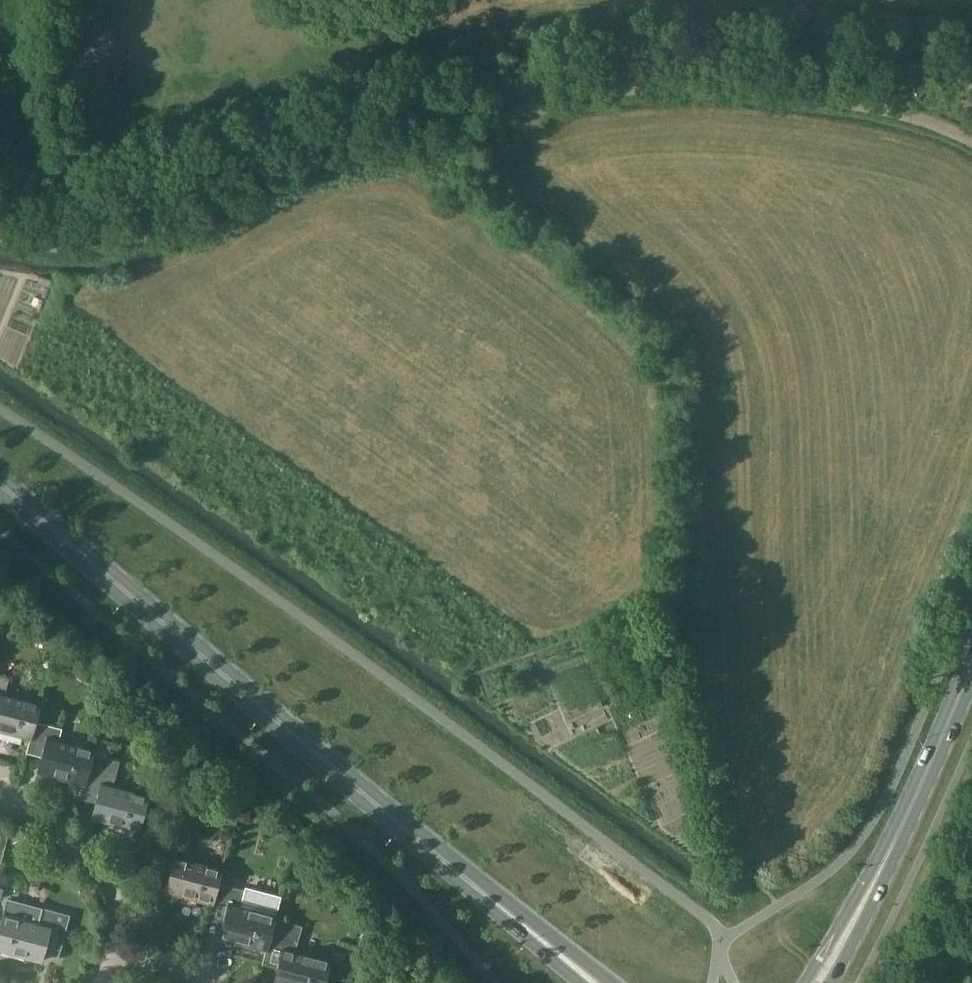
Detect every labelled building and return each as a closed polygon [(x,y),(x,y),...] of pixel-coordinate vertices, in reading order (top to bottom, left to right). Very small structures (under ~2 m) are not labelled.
[(38,277),(36,285),(47,289),(50,281),(38,277)] [(3,696),(8,677),(0,675),(0,730),(29,737),(33,720),(35,721),(43,690),(41,690),(37,705),(3,696)] [(542,737),(614,786),(632,781),(641,768),(671,759),(676,751),(673,739),(630,751),(616,706),(590,714),(579,729),(553,737),(547,717),(541,718),(538,722),(542,737)] [(91,751),(57,742),(60,729),(34,722),(26,754),(41,758),(37,772),(83,784),(88,766),(89,766),(96,736),(95,736),(91,751)] [(146,798),(114,789),(124,754),(94,746),(80,801),(95,804),(91,817),(138,829),(136,837),(137,838),(152,782),(150,782),(146,798)] [(219,870),(186,861),(191,840),(162,832),(151,872),(168,876),(165,890),(211,902),(216,883),(218,883),(225,857),(223,857),(219,870)] [(266,949),(274,919),(278,902),(277,902),(273,917),(240,908),(244,891),(217,884),(208,919),(222,923),(219,934),(234,938),(234,940),(266,949)] [(9,896),(8,901),(5,900),(0,920),(0,950),(40,961),(44,944),(57,948),(67,911),(9,896)] [(266,949),(262,963),(277,967),(273,981),(282,982),(324,982),(334,946),(333,946),(328,963),(294,954),(302,926),(274,919),(266,949)]
